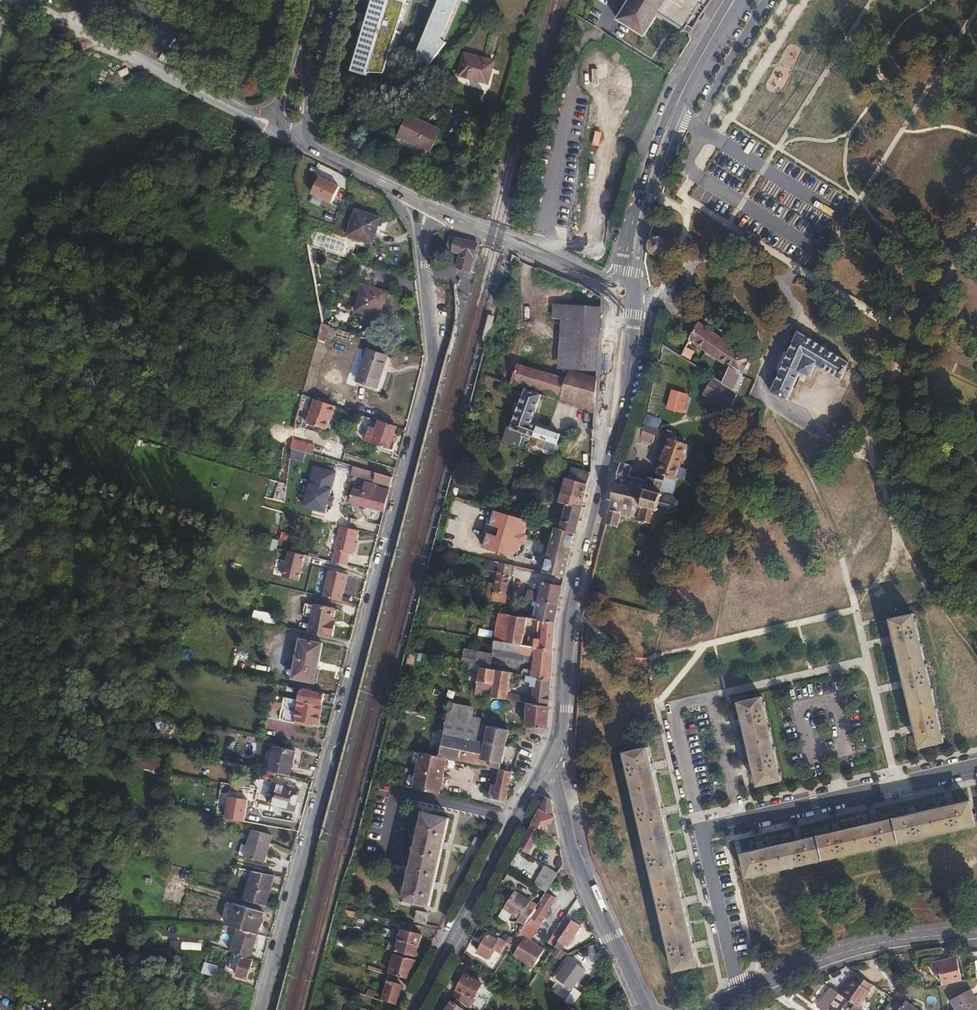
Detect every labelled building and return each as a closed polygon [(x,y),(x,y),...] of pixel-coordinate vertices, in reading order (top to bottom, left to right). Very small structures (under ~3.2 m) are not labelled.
[(371,77),(372,74),(388,75),(411,0),(377,0),(370,23),(363,21),(361,30),(367,32),(355,72),(371,77)] [(430,59),(435,63),(446,48),(443,45),(461,0),(443,0),(420,56),(428,62),(430,59)] [(617,20),(644,36),(659,13),(662,8),(689,24),(685,30),(691,34),(695,27),(698,21),(702,20),(705,15),(704,11),(709,4),(712,0),(629,0),(617,20)] [(662,8),(659,13),(685,30),(689,24),(662,8)] [(464,52),(458,77),(489,85),(496,61),(464,52)] [(44,87),(39,98),(44,101),(50,90),(44,87)] [(409,114),(398,137),(430,152),(441,129),(409,114)] [(341,185),(344,175),(325,168),(322,177),(341,185)] [(340,187),(319,177),(311,193),(332,203),(340,187)] [(356,209),(347,236),(372,244),(381,218),(356,209)] [(318,231),(313,245),(344,255),(349,242),(318,231)] [(472,263),(477,242),(455,236),(455,238),(450,236),(447,250),(451,251),(451,252),(460,254),(458,260),(456,267),(470,271),(472,263)] [(649,243),(648,245),(648,248),(649,250),(650,252),(652,253),(654,255),(656,255),(658,255),(661,255),(663,253),(664,252),(666,250),(666,248),(667,245),(666,243),(665,241),(664,239),(662,238),(660,237),(657,237),(655,237),(653,238),(651,239),(649,241),(649,243)] [(800,278),(795,284),(803,289),(807,282),(800,278)] [(363,284),(355,311),(366,315),(364,320),(377,324),(388,292),(363,284)] [(561,319),(560,341),(598,343),(600,308),(553,305),(552,316),(552,318),(561,319)] [(736,392),(736,391),(751,358),(699,322),(689,340),(729,368),(722,383),(736,392)] [(322,324),(318,340),(325,342),(327,334),(335,337),(335,335),(337,329),(328,326),(322,324)] [(337,329),(335,335),(349,340),(351,334),(337,329)] [(789,353),(781,372),(771,393),(788,400),(800,372),(811,377),(816,364),(841,379),(845,370),(849,363),(798,332),(789,353)] [(598,343),(560,341),(558,368),(597,370),(598,343)] [(681,355),(689,361),(694,352),(686,346),(681,355)] [(367,349),(356,382),(377,389),(388,356),(367,349)] [(776,370),(781,372),(789,353),(784,351),(776,370)] [(527,384),(561,395),(567,378),(517,363),(509,383),(525,388),(525,387),(526,388),(527,384)] [(561,395),(560,399),(580,405),(585,401),(595,405),(596,376),(569,369),(567,378),(561,395)] [(703,395),(730,412),(737,395),(736,391),(736,392),(722,383),(714,378),(703,395)] [(525,387),(525,388),(509,431),(522,435),(525,436),(530,424),(532,419),(541,393),(526,388),(525,387)] [(673,390),(668,409),(682,412),(687,394),(673,390)] [(335,406),(315,399),(307,423),(327,430),(330,420),(330,421),(335,406)] [(575,429),(592,432),(595,412),(578,410),(575,429)] [(659,525),(659,523),(660,521),(663,522),(665,520),(667,519),(668,518),(668,516),(669,515),(669,513),(675,511),(676,512),(678,510),(677,509),(678,503),(680,502),(679,501),(678,501),(673,496),(677,480),(677,479),(676,479),(676,477),(678,477),(681,468),(680,467),(688,444),(671,438),(673,434),(657,429),(660,419),(645,414),(642,427),(637,426),(632,440),(636,442),(640,443),(641,439),(652,443),(655,435),(670,440),(656,478),(648,477),(648,481),(630,476),(632,466),(637,451),(634,450),(630,448),(625,463),(621,462),(617,475),(615,483),(613,483),(612,485),(615,486),(614,489),(613,488),(612,490),(614,490),(613,494),(611,494),(611,495),(612,496),(612,498),(609,498),(608,500),(611,501),(605,525),(607,526),(607,524),(616,527),(616,528),(618,528),(622,514),(630,516),(629,517),(631,518),(631,517),(639,518),(638,520),(641,521),(640,522),(642,523),(642,522),(652,524),(652,525),(654,526),(654,524),(655,525),(655,524),(659,525)] [(390,449),(397,426),(378,420),(375,428),(369,426),(364,441),(390,449)] [(530,424),(525,436),(525,438),(526,439),(526,440),(531,442),(537,426),(530,424)] [(537,426),(531,442),(532,442),(531,444),(532,446),(540,449),(543,448),(544,448),(545,451),(549,452),(552,450),(553,451),(556,442),(557,442),(560,433),(537,424),(537,426)] [(509,431),(506,440),(519,445),(522,437),(522,435),(509,431)] [(293,439),(291,448),(306,452),(309,444),(293,439)] [(306,452),(291,448),(290,456),(320,465),(322,457),(306,452)] [(361,469),(342,463),(340,471),(390,486),(393,478),(376,473),(361,469)] [(328,513),(336,470),(312,466),(305,509),(328,513)] [(565,478),(562,493),(584,499),(587,485),(591,470),(578,467),(578,468),(571,467),(568,478),(565,478)] [(681,468),(678,477),(685,480),(688,470),(681,468)] [(350,502),(384,510),(389,489),(376,486),(377,485),(364,482),(362,491),(353,489),(350,502)] [(584,499),(562,493),(560,501),(560,502),(567,503),(582,507),(584,499)] [(582,507),(567,503),(560,529),(575,533),(582,507)] [(505,513),(495,510),(494,513),(490,525),(501,528),(498,536),(488,533),(484,545),(483,548),(514,557),(515,553),(520,551),(522,544),(525,545),(528,534),(525,534),(527,528),(524,523),(525,519),(505,513)] [(490,525),(494,513),(489,515),(482,540),(484,545),(488,533),(498,536),(501,528),(490,525)] [(359,531),(340,526),(323,597),(342,601),(348,574),(345,574),(349,554),(353,555),(359,531)] [(555,527),(543,572),(564,577),(575,533),(560,529),(555,527)] [(640,533),(638,540),(646,542),(648,535),(640,533)] [(515,566),(486,559),(484,570),(497,572),(495,584),(489,582),(487,591),(507,595),(511,574),(513,575),(515,566)] [(528,590),(526,598),(539,601),(559,605),(562,586),(543,583),(541,593),(528,590)] [(539,601),(535,620),(556,624),(559,605),(539,601)] [(332,622),(333,620),(335,608),(314,604),(309,632),(333,637),(336,623),(332,622)] [(254,612),(253,621),(278,624),(279,615),(254,612)] [(535,620),(499,614),(494,641),(497,641),(520,646),(553,652),(556,624),(535,620)] [(915,614),(890,619),(894,635),(891,636),(892,643),(896,642),(904,680),(901,680),(903,688),(906,687),(915,725),(912,725),(913,733),(916,732),(920,747),(944,742),(915,614)] [(300,639),(292,679),(315,683),(322,643),(300,639)] [(520,646),(497,641),(494,656),(533,663),(532,670),(525,669),(524,675),(527,676),(551,680),(553,652),(520,646)] [(464,648),(462,662),(480,667),(480,666),(484,667),(487,652),(464,648)] [(480,666),(475,694),(507,699),(511,672),(484,667),(480,666)] [(531,704),(549,707),(551,680),(527,676),(526,682),(531,683),(530,687),(533,687),(531,704)] [(298,701),(323,706),(325,694),(301,690),(298,701)] [(298,701),(282,697),(279,710),(283,711),(281,721),(313,728),(314,724),(319,725),(323,706),(298,701)] [(763,697),(739,703),(758,786),(782,780),(763,697)] [(448,718),(481,724),(482,718),(474,717),(475,708),(451,703),(448,718)] [(526,727),(547,728),(549,707),(531,704),(528,703),(526,727)] [(478,740),(481,724),(448,718),(444,733),(478,740)] [(448,758),(479,765),(500,769),(501,769),(509,730),(481,724),(478,740),(444,733),(439,756),(448,758)] [(109,754),(115,757),(122,741),(115,739),(109,754)] [(268,771),(270,771),(291,776),(296,751),(273,746),(268,771)] [(648,747),(624,753),(675,971),(698,966),(648,747)] [(412,788),(440,795),(448,758),(439,756),(420,752),(414,780),(413,787),(412,788)] [(152,754),(145,770),(157,775),(164,759),(152,754)] [(507,801),(513,772),(501,769),(500,769),(496,785),(491,784),(489,794),(494,795),(494,798),(507,801)] [(273,783),(267,803),(294,810),(300,790),(273,783)] [(546,796),(520,847),(530,852),(542,830),(546,832),(545,833),(558,839),(559,839),(551,798),(546,796)] [(247,800),(228,797),(224,819),(243,822),(247,800)] [(970,801),(742,854),(747,877),(976,825),(970,801)] [(479,815),(496,818),(498,809),(480,806),(479,815)] [(423,812),(404,901),(430,906),(449,818),(423,812)] [(252,829),(244,857),(264,863),(272,835),(252,829)] [(473,839),(469,849),(479,853),(483,843),(473,839)] [(545,865),(534,885),(546,892),(558,873),(545,865)] [(253,871),(244,899),(265,905),(266,905),(274,876),(253,871)] [(517,921),(525,925),(535,909),(529,905),(531,901),(514,890),(503,909),(519,919),(517,921)] [(540,904),(531,918),(540,923),(556,898),(548,893),(541,903),(541,902),(539,904),(540,904)] [(575,915),(581,906),(578,897),(570,910),(562,921),(553,935),(560,939),(575,915)] [(233,903),(227,925),(238,928),(258,934),(264,912),(233,903)] [(353,920),(355,911),(344,909),(342,918),(353,920)] [(418,911),(415,921),(426,923),(428,914),(418,911)] [(575,915),(560,939),(559,941),(564,945),(568,947),(582,925),(580,925),(583,920),(575,915)] [(258,934),(238,928),(231,953),(233,953),(250,959),(258,934)] [(398,940),(419,945),(422,934),(402,928),(400,933),(399,939),(398,940)] [(399,939),(400,933),(390,931),(389,937),(399,939)] [(506,941),(489,931),(477,954),(487,960),(493,948),(500,953),(506,941)] [(338,937),(336,945),(343,947),(345,939),(343,938),(338,937)] [(525,937),(513,955),(534,967),(545,949),(525,937)] [(387,949),(416,957),(419,945),(398,940),(390,938),(388,943),(397,945),(397,947),(388,944),(387,949)] [(561,950),(564,945),(559,941),(556,947),(561,950)] [(247,979),(253,960),(250,959),(233,953),(229,968),(238,970),(237,976),(247,979)] [(394,954),(389,974),(410,979),(415,960),(394,954)] [(938,986),(962,981),(957,957),(933,962),(938,986)] [(570,959),(556,977),(573,989),(586,971),(570,959)] [(205,963),(202,973),(216,977),(219,967),(205,963)] [(465,974),(454,996),(470,1008),(483,983),(465,974)] [(873,985),(857,974),(853,979),(852,979),(841,995),(847,999),(854,1004),(859,1008),(871,991),(869,990),(873,985)] [(382,1000),(396,1005),(402,985),(387,981),(382,1000)] [(831,987),(818,1007),(823,1009),(840,1009),(847,999),(841,995),(831,987)] [(368,989),(366,995),(374,998),(376,992),(368,989)] [(971,989),(951,1000),(956,1009),(976,1009),(976,1001),(971,989)] [(445,1009),(465,1009),(452,1000),(445,1009)] [(900,1009),(918,1009),(906,1002),(900,1009)]
